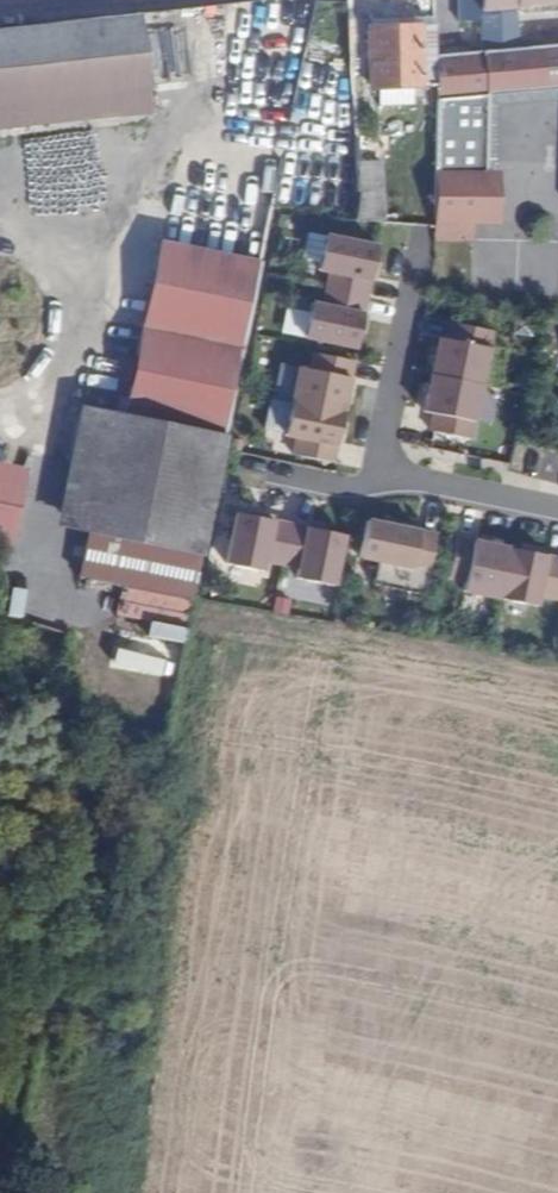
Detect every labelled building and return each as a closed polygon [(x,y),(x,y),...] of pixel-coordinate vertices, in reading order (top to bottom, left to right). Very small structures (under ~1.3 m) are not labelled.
[(431,96),(432,54),(433,17),(396,18),(394,0),(350,0),(353,56),(375,54),(378,91),(383,91),(417,91),(431,96)] [(483,24),(483,0),(462,0),(461,24),(483,24)] [(482,52),(523,48),(521,8),(520,0),(483,0),(483,24),(482,52)] [(141,14),(0,30),(0,103),(148,87),(141,14)] [(523,48),(482,52),(481,97),(557,90),(557,45),(523,48)] [(431,96),(481,97),(482,52),(432,54),(431,96)] [(148,87),(0,103),(0,126),(150,110),(148,87)] [(416,108),(417,91),(383,91),(384,108),(416,108)] [(481,169),(481,97),(431,96),(430,171),(481,169)] [(359,196),(354,221),(384,223),(380,160),(371,160),(371,146),(357,148),(359,196)] [(430,171),(430,239),(469,240),(469,223),(494,223),(494,169),(481,169),(430,171)] [(376,246),(324,236),(317,270),(329,273),(326,289),(365,297),(376,246)] [(243,348),(260,262),(160,241),(142,327),(243,348)] [(365,297),(326,289),(322,306),(310,304),(303,338),(355,348),(365,297)] [(491,331),(452,323),(448,341),(438,338),(430,375),(480,385),(491,331)] [(243,348),(142,327),(123,415),(97,410),(74,529),(88,532),(151,546),(142,591),(191,601),(191,597),(243,348)] [(353,361),(313,353),(310,371),(298,368),(291,402),(343,412),(353,361)] [(433,414),(430,431),(469,439),(480,385),(430,375),(423,412),(433,414)] [(343,412),(291,402),(284,435),(296,438),(293,455),(333,463),(343,412)] [(74,529),(97,410),(79,407),(56,525),(74,529)] [(0,457),(0,478),(23,483),(27,463),(0,457)] [(11,542),(23,483),(0,478),(0,540),(11,542)] [(290,525),(236,513),(225,564),(263,572),(265,561),(282,565),(290,525)] [(436,535),(367,521),(359,558),(378,562),(373,585),(424,596),(436,535)] [(334,586),(344,536),(290,525),(282,565),(298,568),(296,578),(334,586)] [(78,576),(142,591),(151,546),(88,532),(78,576)] [(499,599),(510,549),(456,538),(448,577),(465,581),(463,591),(499,599)] [(510,549),(499,599),(536,606),(538,596),(555,599),(557,586),(557,559),(510,549)]
